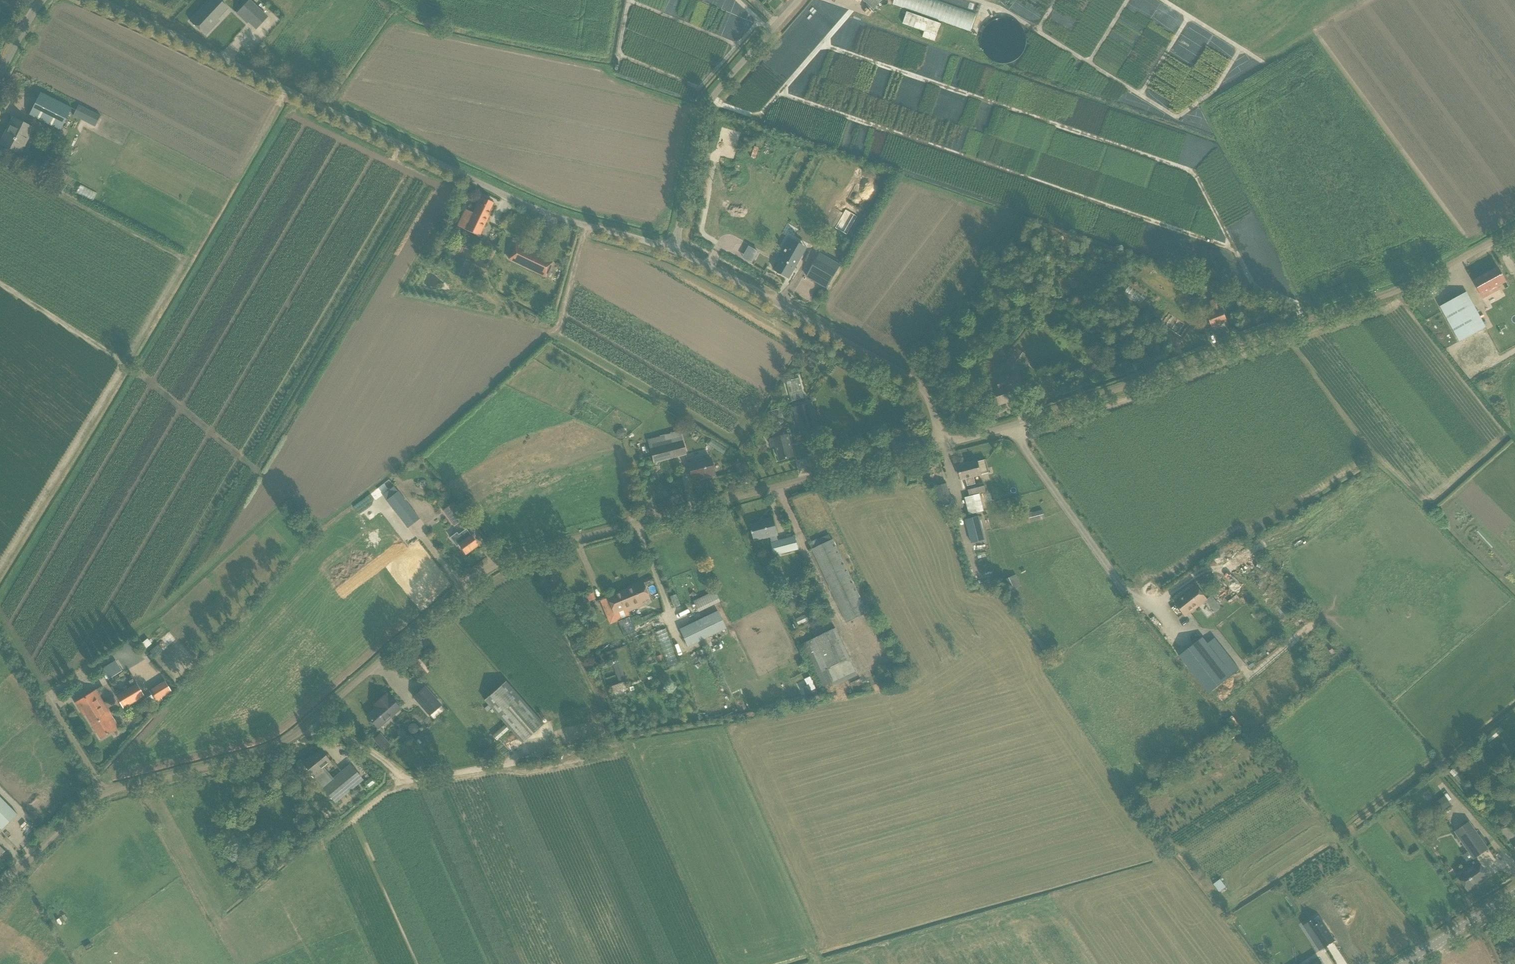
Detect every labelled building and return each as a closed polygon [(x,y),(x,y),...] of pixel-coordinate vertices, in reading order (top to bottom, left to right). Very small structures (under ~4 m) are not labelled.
[(218,0),(212,0),(191,23),(200,31),(214,16),(217,19),(227,8),(218,0)] [(238,12),(238,13),(243,8),(252,17),(248,22),(256,29),(267,17),(249,0),(238,12)] [(873,9),(881,0),(864,0),(873,9)] [(934,0),(899,0),(896,8),(976,32),(981,15),(934,0)] [(222,38),(231,44),(235,38),(225,32),(222,38)] [(72,108),(49,97),(40,92),(29,115),(38,119),(60,131),(72,108)] [(95,126),(101,115),(79,104),(73,115),(95,126)] [(22,122),(13,118),(8,126),(10,127),(1,144),(0,144),(9,148),(20,154),(33,128),(22,122)] [(487,215),(493,203),(481,197),(473,213),(465,209),(457,226),(479,236),(489,216),(487,215)] [(778,254),(774,260),(779,263),(774,271),(789,279),(807,248),(792,239),(783,256),(778,254)] [(545,276),(547,272),(552,263),(516,246),(511,255),(509,259),(545,276)] [(807,276),(826,288),(840,265),(820,253),(807,276)] [(1474,281),(1479,290),(1483,298),(1499,289),(1497,286),(1506,281),(1503,276),(1498,268),(1474,281)] [(1219,287),(1219,285),(1206,281),(1203,290),(1216,295),(1217,292),(1224,294),(1226,289),(1219,287)] [(1440,306),(1445,315),(1460,341),(1486,327),(1467,292),(1440,306)] [(1227,322),(1224,313),(1222,306),(1220,306),(1217,298),(1209,301),(1213,311),(1207,313),(1209,318),(1212,328),(1227,322)] [(1436,329),(1448,323),(1444,315),(1432,322),(1436,329)] [(1130,326),(1126,337),(1132,339),(1136,328),(1130,326)] [(1025,354),(1016,348),(1003,365),(1012,372),(1025,354)] [(811,361),(822,365),(825,358),(814,353),(811,361)] [(1017,372),(996,379),(1000,388),(991,391),(996,406),(1013,400),(1009,388),(1021,384),(1017,372)] [(805,398),(799,378),(786,381),(792,401),(805,398)] [(796,416),(799,415),(804,431),(815,427),(809,403),(793,407),(796,416)] [(618,430),(617,434),(619,437),(623,438),(626,436),(627,432),(625,429),(621,428),(618,430)] [(679,430),(648,438),(654,462),(685,454),(679,430)] [(788,434),(770,439),(772,447),(776,446),(780,460),(794,457),(788,434)] [(687,463),(689,469),(691,479),(705,475),(705,478),(715,475),(712,466),(710,458),(687,463)] [(958,466),(960,476),(962,480),(966,479),(968,486),(967,486),(969,495),(979,493),(985,491),(983,483),(976,484),(974,477),(989,473),(986,459),(977,462),(977,461),(966,464),(967,465),(959,467),(958,466)] [(941,505),(950,502),(946,484),(936,486),(941,505)] [(419,519),(397,491),(386,500),(408,528),(419,519)] [(979,493),(969,495),(965,497),(969,514),(983,511),(979,493)] [(463,518),(453,504),(443,511),(453,525),(463,518)] [(1027,513),(1029,523),(1045,519),(1042,510),(1027,513)] [(965,519),(971,543),(985,540),(978,516),(965,519)] [(774,555),(783,553),(798,549),(794,536),(778,540),(776,535),(777,534),(775,528),(773,518),(764,520),(765,522),(751,526),(753,531),(752,531),(752,533),(753,533),(755,541),(771,537),(772,541),(770,542),(774,555)] [(450,537),(450,538),(456,546),(458,545),(465,555),(478,545),(471,535),(466,529),(458,534),(457,532),(450,537)] [(812,549),(846,623),(867,613),(832,539),(812,549)] [(1021,586),(1016,575),(1004,579),(1010,591),(1021,586)] [(1231,596),(1235,585),(1229,582),(1224,593),(1231,596)] [(608,597),(612,607),(614,613),(627,607),(629,610),(650,601),(646,592),(642,583),(608,597)] [(1207,599),(1203,594),(1197,587),(1175,604),(1182,611),(1184,615),(1198,604),(1199,605),(1207,599)] [(793,589),(785,590),(786,598),(794,597),(793,589)] [(714,590),(692,601),(698,612),(720,601),(714,590)] [(678,608),(680,610),(675,612),(680,622),(692,616),(686,605),(678,608)] [(723,613),(683,630),(691,649),(731,632),(723,613)] [(834,687),(857,675),(836,628),(801,643),(822,687),(832,683),(834,687)] [(657,635),(672,670),(684,665),(669,630),(657,635)] [(1239,669),(1214,638),(1207,643),(1203,637),(1179,656),(1208,694),(1239,669)] [(619,664),(613,666),(616,675),(617,674),(620,683),(625,681),(619,664)] [(116,665),(106,671),(112,681),(122,674),(116,665)] [(804,697),(817,691),(810,676),(804,679),(807,685),(800,689),(804,697)] [(165,681),(149,690),(158,704),(163,701),(161,698),(171,692),(165,681)] [(506,681),(484,700),(522,743),(543,724),(506,681)] [(625,681),(620,683),(612,685),(614,692),(627,687),(625,681)] [(144,696),(139,687),(136,683),(115,695),(118,700),(123,708),(144,696)] [(413,696),(430,715),(441,705),(424,686),(413,696)] [(89,720),(107,709),(96,690),(84,698),(75,703),(80,710),(82,709),(89,720)] [(400,708),(396,704),(389,697),(386,694),(379,700),(382,703),(367,716),(374,724),(378,728),(400,708)] [(118,727),(113,718),(107,709),(89,720),(100,738),(118,727)] [(390,744),(380,733),(373,739),(384,750),(390,744)] [(1499,760),(1508,753),(1501,744),(1492,751),(1499,760)] [(490,747),(483,752),(489,759),(495,754),(490,747)] [(311,756),(302,763),(308,770),(316,780),(325,772),(321,768),(330,761),(320,750),(312,757),(311,756)] [(322,787),(325,791),(332,799),(335,803),(346,794),(362,781),(362,780),(363,780),(350,764),(331,780),(324,786),(322,787)] [(1453,774),(1469,791),(1474,786),(1458,769),(1453,774)] [(1444,796),(1433,803),(1440,813),(1451,805),(1444,796)] [(0,797),(0,827),(1,829),(14,816),(17,814),(0,797)] [(1469,821),(1455,831),(1474,858),(1487,848),(1469,821)] [(1498,831),(1514,850),(1514,836),(1506,825),(1498,831)] [(1433,838),(1427,842),(1432,848),(1437,844),(1433,838)] [(1458,876),(1462,882),(1468,890),(1479,883),(1479,882),(1484,878),(1485,879),(1487,877),(1482,869),(1478,863),(1458,876)] [(1224,881),(1217,886),(1224,896),(1232,890),(1224,881)] [(64,926),(71,922),(68,917),(61,921),(64,926)] [(1310,919),(1305,923),(1308,929),(1309,928),(1317,940),(1311,944),(1316,951),(1321,948),(1332,941),(1319,921),(1314,925),(1310,919)]
